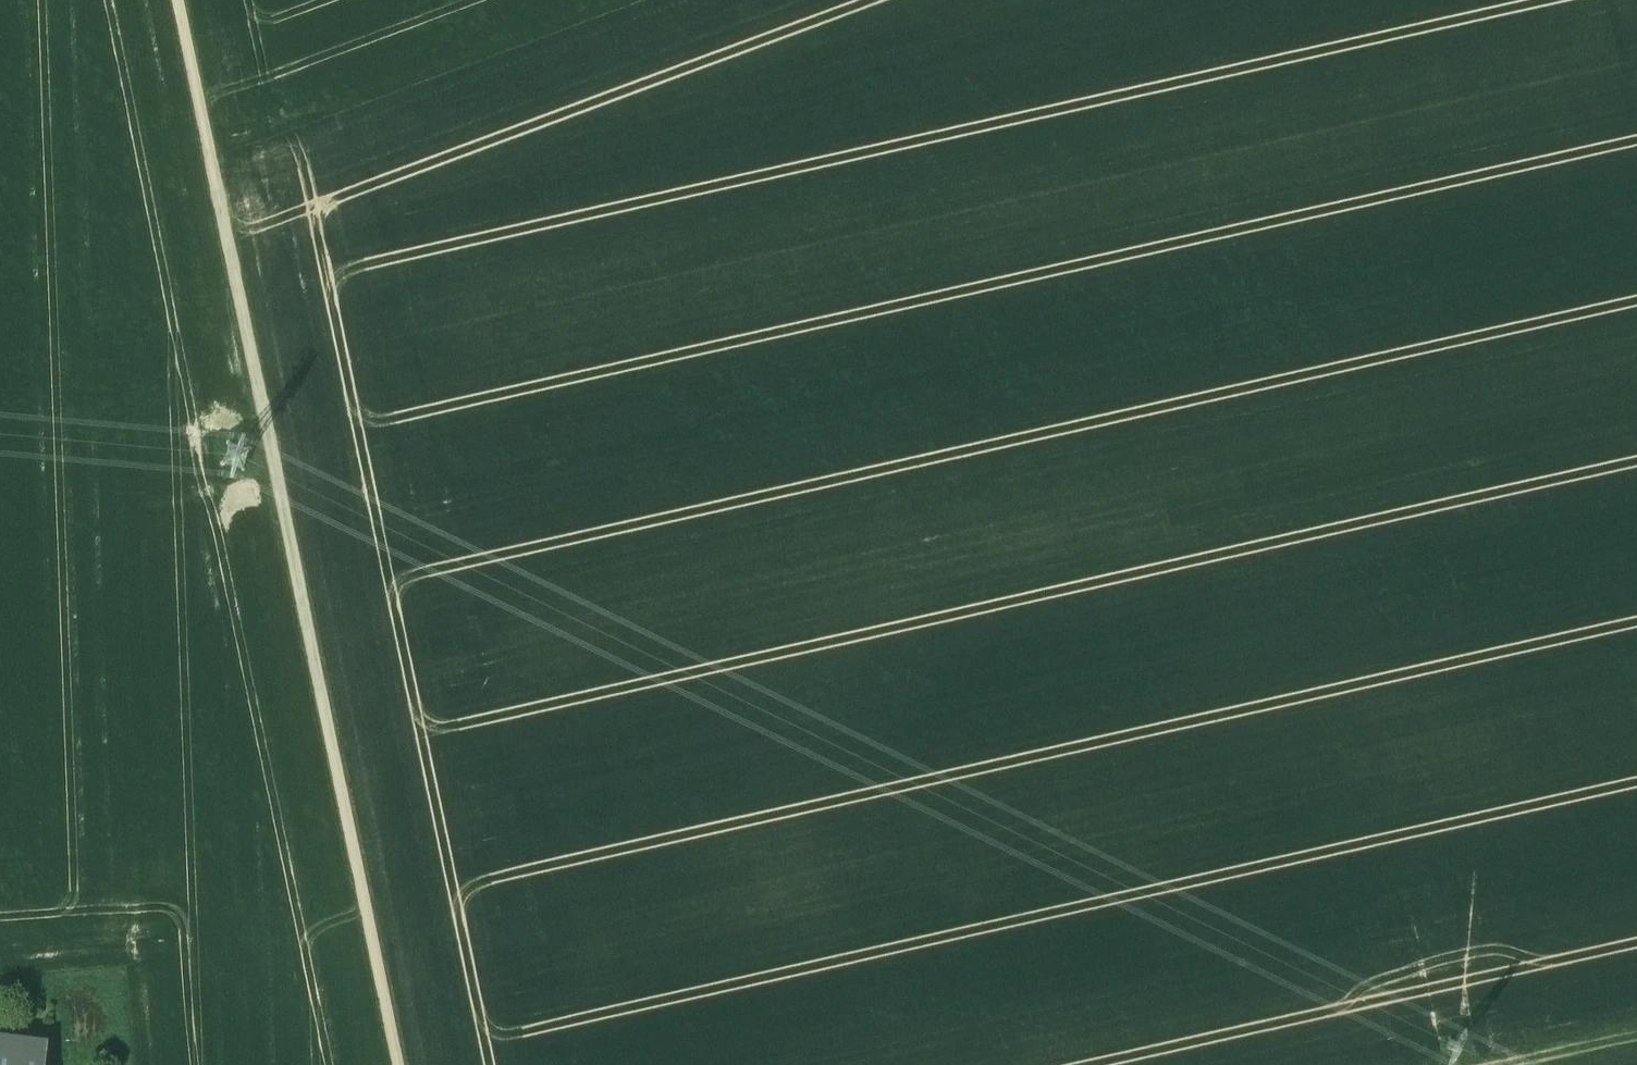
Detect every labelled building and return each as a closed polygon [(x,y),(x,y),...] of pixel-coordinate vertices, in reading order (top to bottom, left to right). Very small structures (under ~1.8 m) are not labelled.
[(0,1033),(0,1064),(45,1064),(48,1039),(0,1033)]
